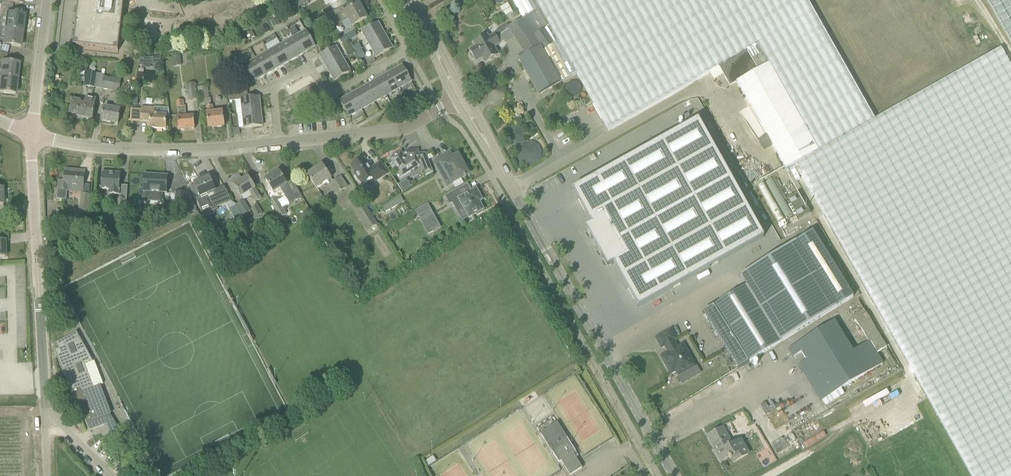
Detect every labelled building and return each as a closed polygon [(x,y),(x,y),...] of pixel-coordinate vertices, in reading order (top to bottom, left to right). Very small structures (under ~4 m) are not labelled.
[(74,46),(118,52),(124,0),(79,0),(74,46)] [(298,9),(313,0),(300,0),(295,3),(298,9)] [(523,19),(508,28),(509,30),(515,38),(524,52),(518,56),(520,58),(519,59),(539,95),(576,74),(608,130),(719,67),(730,86),(737,82),(767,136),(759,142),(764,150),(772,145),(786,169),(796,163),(972,475),(1010,475),(1010,66),(1001,48),(875,119),(807,0),(512,0),(523,19)] [(1010,43),(1010,0),(987,0),(1010,43)] [(22,32),(24,16),(12,15),(13,6),(13,3),(1,1),(0,5),(0,8),(0,29),(22,32)] [(352,27),(358,23),(367,18),(359,4),(346,12),(343,7),(342,7),(342,8),(323,18),(326,24),(333,19),(337,26),(348,19),(352,27)] [(296,8),(291,11),(294,17),(299,14),(296,8)] [(274,28),(280,25),(276,17),(270,20),(274,28)] [(377,23),(368,29),(362,33),(369,45),(385,36),(377,23)] [(269,31),(266,25),(260,28),(264,34),(269,31)] [(7,54),(8,46),(21,47),(22,32),(0,29),(0,53),(7,54)] [(476,47),(470,51),(471,54),(470,55),(473,60),(474,60),(476,62),(483,59),(484,61),(485,63),(491,60),(498,55),(494,47),(506,41),(507,43),(515,38),(509,30),(497,38),(495,35),(489,38),(487,35),(474,43),(476,47)] [(252,31),(246,34),(249,39),(255,36),(252,31)] [(306,31),(294,38),(303,54),(315,47),(306,31)] [(377,58),(385,53),(393,48),(385,36),(369,45),(377,58)] [(303,54),(294,38),(281,45),(290,61),(303,54)] [(359,44),(353,47),(357,52),(362,49),(359,44)] [(281,45),(269,52),(278,68),(290,61),(281,45)] [(336,47),(329,51),(320,56),(327,68),(343,59),(336,47)] [(269,52),(256,60),(265,75),(278,68),(269,52)] [(1,78),(17,79),(19,64),(6,63),(7,54),(0,53),(0,77),(1,78)] [(173,56),(174,67),(182,66),(180,56),(173,56)] [(151,65),(161,65),(161,58),(140,60),(138,67),(143,67),(143,70),(151,70),(151,65)] [(350,72),(343,59),(327,68),(335,81),(350,72)] [(256,60),(244,67),(253,82),(265,75),(256,60)] [(402,66),(389,73),(398,89),(411,82),(402,66)] [(86,72),(84,86),(94,88),(97,74),(86,72)] [(377,80),(386,96),(398,89),(389,73),(377,80)] [(104,76),(104,77),(103,85),(102,88),(120,91),(122,79),(104,76)] [(17,79),(1,78),(0,77),(0,93),(15,95),(17,79)] [(374,103),(386,96),(377,80),(365,87),(374,103)] [(197,99),(195,83),(187,84),(189,100),(197,99)] [(197,88),(199,107),(206,106),(209,128),(224,127),(223,112),(214,113),(213,106),(212,106),(211,98),(209,98),(208,86),(197,88)] [(352,94),(361,110),(374,103),(365,87),(352,94)] [(240,92),(229,93),(230,102),(241,101),(241,99),(240,92)] [(352,94),(340,101),(349,117),(361,110),(352,94)] [(74,100),(72,114),(77,115),(77,117),(93,120),(94,110),(96,99),(85,97),(84,104),(81,104),(81,101),(74,100)] [(241,101),(243,114),(261,112),(259,97),(241,99),(241,101)] [(118,124),(120,114),(122,102),(115,101),(114,108),(104,107),(102,121),(118,124)] [(177,107),(178,107),(178,118),(179,130),(195,129),(194,117),(186,117),(186,107),(184,107),(184,101),(176,102),(177,107)] [(142,108),(141,121),(150,122),(150,129),(166,130),(166,120),(166,116),(170,116),(169,108),(157,107),(155,107),(154,109),(142,108)] [(684,109),(559,180),(579,215),(573,218),(595,257),(601,253),(626,297),(751,225),(684,109)] [(243,114),(243,118),(244,128),(263,126),(261,112),(243,114)] [(513,144),(525,141),(521,124),(509,127),(513,144)] [(519,143),(521,164),(542,161),(540,141),(519,143)] [(426,153),(418,154),(418,150),(408,151),(408,153),(403,155),(401,152),(390,159),(395,167),(394,167),(401,177),(420,165),(419,162),(421,161),(427,175),(433,172),(426,153)] [(449,177),(453,183),(464,177),(464,178),(466,178),(466,176),(469,175),(458,155),(453,158),(450,154),(437,161),(442,170),(440,171),(444,179),(449,177)] [(355,173),(354,173),(359,180),(360,180),(363,185),(378,176),(380,179),(387,174),(380,163),(370,169),(363,158),(351,166),(355,173)] [(308,175),(313,183),(316,188),(326,181),(336,195),(347,187),(340,177),(333,183),(330,178),(331,178),(322,165),(308,175)] [(58,190),(57,200),(66,201),(68,191),(68,186),(75,187),(74,192),(82,193),(85,172),(72,170),(71,173),(66,172),(65,182),(59,181),(58,190)] [(119,195),(120,187),(120,177),(114,176),(114,173),(103,172),(102,190),(109,190),(109,195),(119,195)] [(273,192),(280,188),(285,196),(278,200),(283,208),(290,204),(300,197),(294,188),(290,190),(287,184),(279,172),(266,180),(273,192)] [(167,193),(167,189),(167,179),(154,178),(154,176),(145,175),(144,185),(144,192),(167,193)] [(195,185),(190,187),(196,200),(197,200),(201,208),(212,204),(214,209),(231,201),(226,191),(217,195),(209,177),(195,183),(195,185)] [(255,188),(253,186),(248,177),(242,181),(239,177),(230,182),(235,190),(237,189),(241,197),(250,192),(256,202),(261,199),(255,188)] [(771,209),(779,205),(785,218),(792,215),(776,179),(760,186),(771,209)] [(403,192),(411,187),(406,180),(399,185),(403,192)] [(464,216),(467,214),(469,218),(476,214),(477,215),(483,212),(482,211),(484,210),(477,198),(481,196),(476,189),(461,197),(457,191),(446,197),(450,204),(453,202),(460,215),(461,216),(462,216),(463,216),(464,216)] [(799,193),(788,199),(799,220),(806,216),(811,214),(799,193)] [(88,223),(91,195),(81,194),(79,215),(82,215),(81,223),(88,223)] [(175,211),(185,211),(186,194),(176,194),(175,211)] [(400,196),(383,208),(385,211),(403,201),(400,196)] [(125,200),(116,199),(115,217),(111,216),(110,223),(123,224),(123,218),(125,200)] [(271,203),(281,219),(287,215),(283,208),(278,200),(277,199),(271,203)] [(237,205),(243,216),(245,218),(252,216),(244,201),(237,205)] [(258,205),(251,209),(256,218),(263,214),(258,205)] [(428,235),(440,229),(428,205),(416,211),(428,235)] [(368,232),(377,226),(364,206),(357,210),(365,223),(362,224),(368,232)] [(795,243),(836,309),(853,299),(812,233),(795,243)] [(747,286),(703,313),(738,369),(836,309),(795,243),(741,276),(747,286)] [(790,349),(795,356),(801,352),(806,360),(800,364),(823,401),(883,363),(877,354),(887,348),(864,309),(850,318),(853,322),(855,321),(868,342),(853,351),(835,321),(790,349)] [(678,347),(674,341),(677,339),(671,330),(656,338),(661,348),(665,346),(668,352),(665,354),(661,357),(663,361),(671,374),(676,371),(678,376),(691,368),(696,366),(693,362),(686,348),(683,344),(679,346),(678,347)] [(93,362),(77,332),(56,343),(59,349),(55,351),(73,399),(77,398),(90,431),(107,424),(104,416),(110,414),(100,387),(95,389),(86,366),(93,362)] [(346,386),(353,381),(350,376),(349,375),(342,379),(343,381),(346,386)] [(540,434),(546,444),(559,463),(567,475),(575,475),(586,469),(576,452),(564,433),(557,423),(540,434)] [(722,428),(717,431),(709,436),(717,452),(716,452),(722,462),(729,457),(730,459),(731,459),(733,463),(748,454),(741,440),(732,445),(722,428)] [(427,466),(435,462),(432,457),(424,462),(427,466)] [(725,462),(720,465),(723,470),(728,468),(725,462)]
